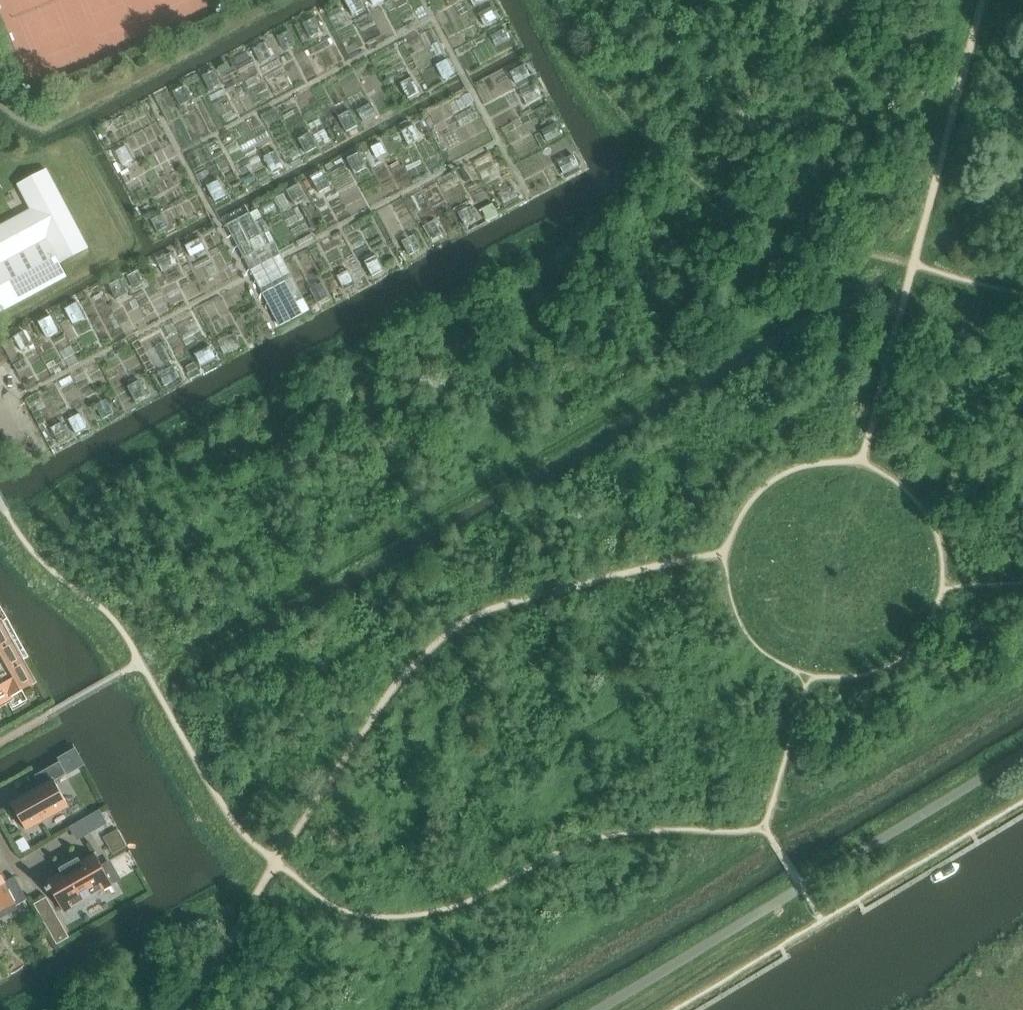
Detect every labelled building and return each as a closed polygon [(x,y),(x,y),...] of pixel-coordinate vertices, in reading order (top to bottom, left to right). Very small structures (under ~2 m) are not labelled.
[(0,227),(0,306),(63,272),(58,262),(86,248),(45,172),(18,187),(31,211),(0,227)] [(275,242),(258,210),(227,226),(244,258),(275,242)] [(286,281),(263,293),(280,325),(311,309),(306,299),(298,303),(286,281)] [(8,701),(7,698),(31,685),(0,630),(0,706),(8,701)] [(55,782),(68,775),(61,762),(36,776),(43,788),(12,805),(27,831),(69,807),(55,782)] [(100,811),(71,827),(78,840),(107,824),(100,811)] [(104,838),(114,854),(128,847),(118,830),(104,838)] [(25,838),(15,844),(21,855),(31,850),(25,838)] [(64,874),(48,883),(51,888),(47,890),(49,893),(53,891),(64,911),(81,901),(83,905),(97,896),(95,893),(112,884),(96,856),(81,865),(79,861),(62,870),(64,874)] [(2,918),(18,909),(16,907),(28,900),(15,877),(6,883),(0,873),(0,915),(2,918)] [(36,905),(45,921),(56,915),(47,899),(36,905)]
